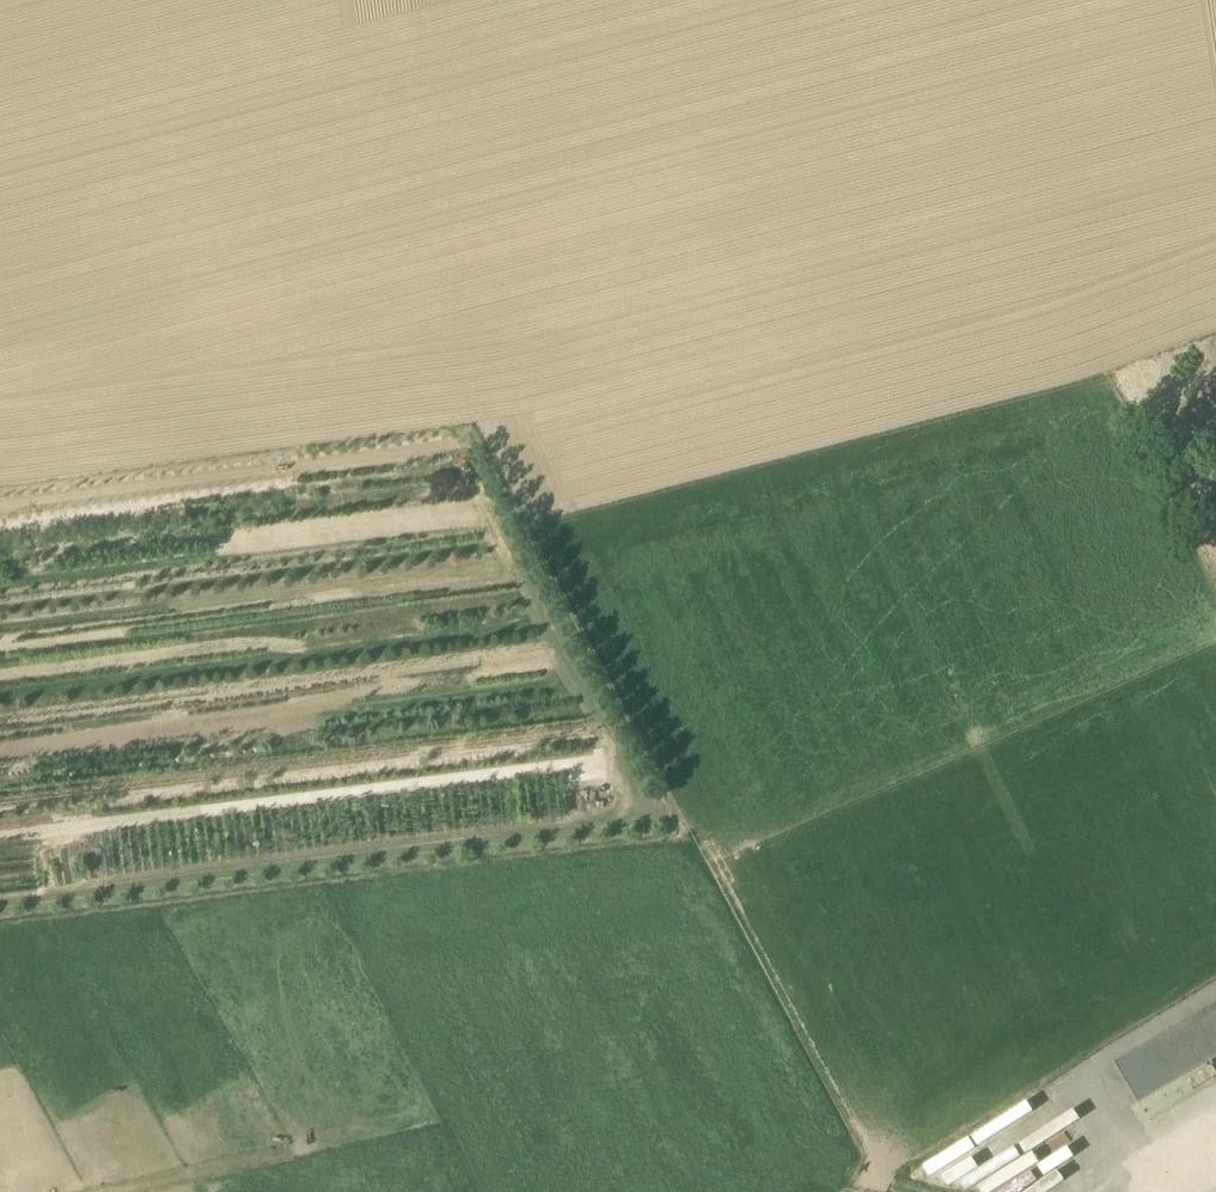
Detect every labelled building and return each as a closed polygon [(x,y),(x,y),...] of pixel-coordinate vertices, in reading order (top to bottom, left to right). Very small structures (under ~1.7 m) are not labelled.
[(1213,1060),(1215,1058),(1215,1004),(1193,1018),(1192,1017),(1116,1062),(1140,1102),(1212,1060),(1213,1060)]
